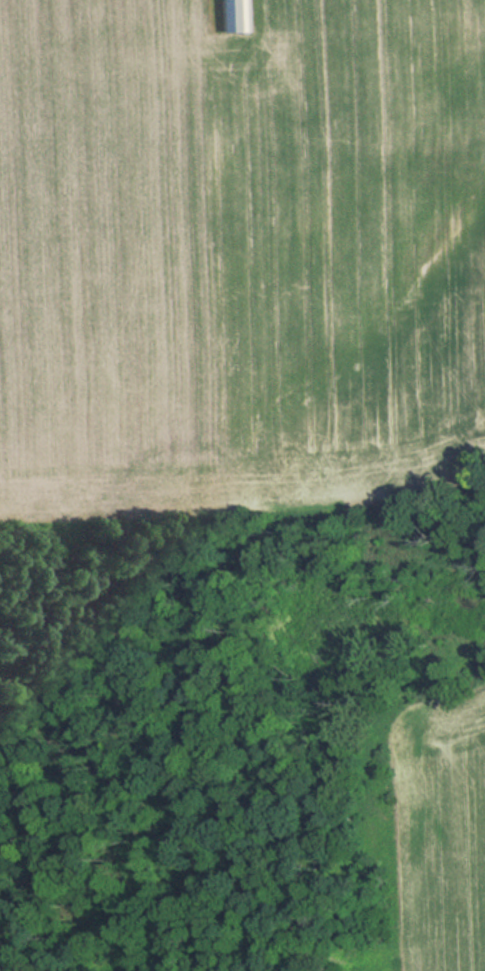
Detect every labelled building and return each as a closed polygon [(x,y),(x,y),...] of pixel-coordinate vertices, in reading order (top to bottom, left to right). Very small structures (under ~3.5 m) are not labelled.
[(220,31),(245,31),(245,0),(220,0),(220,31)]
